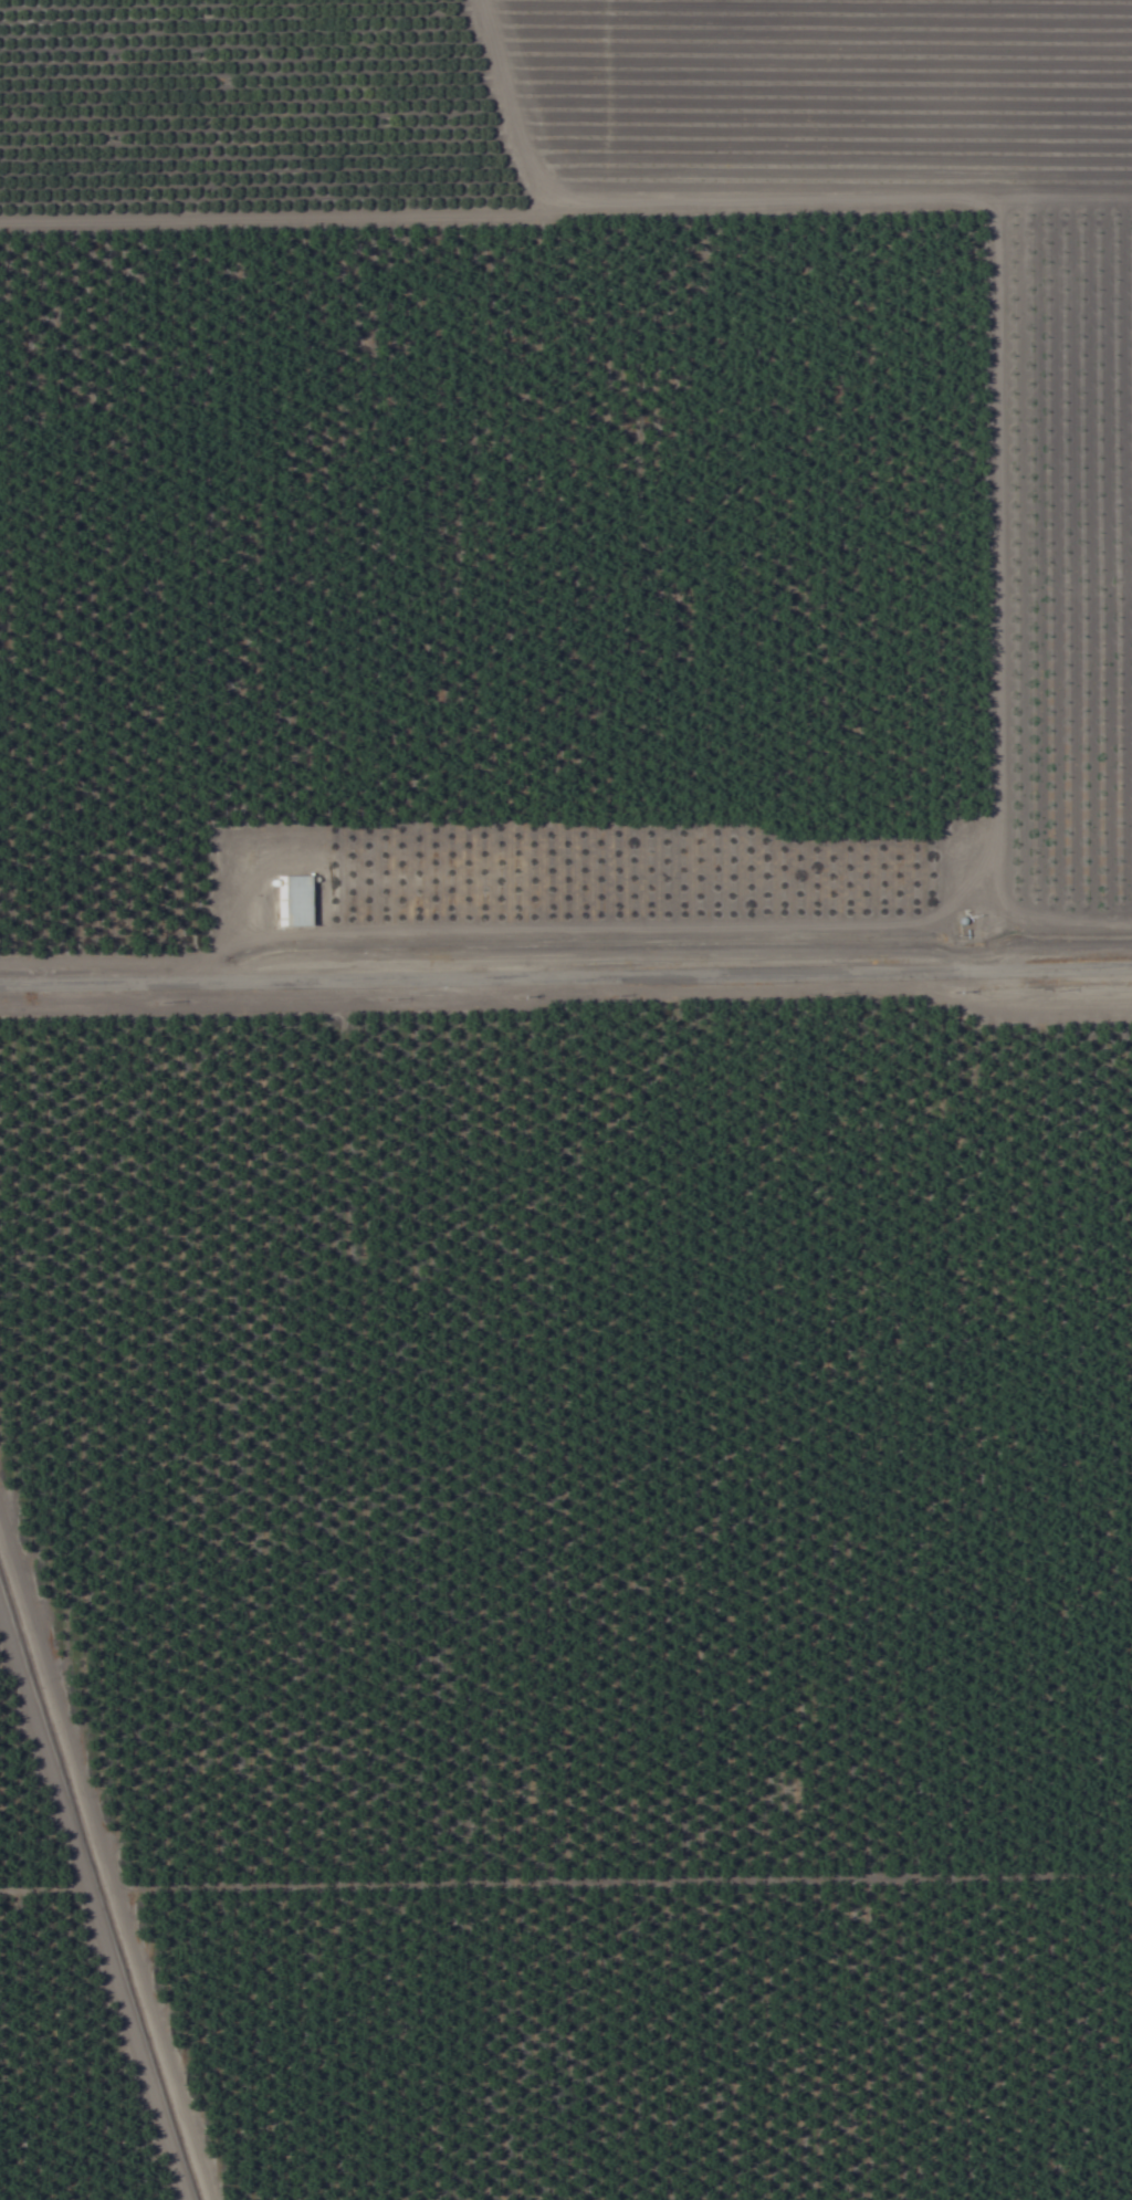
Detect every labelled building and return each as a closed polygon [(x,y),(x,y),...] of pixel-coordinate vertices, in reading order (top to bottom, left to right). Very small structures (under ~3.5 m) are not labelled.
[(314,877),(280,877),(280,928),(314,927),(314,877)]
